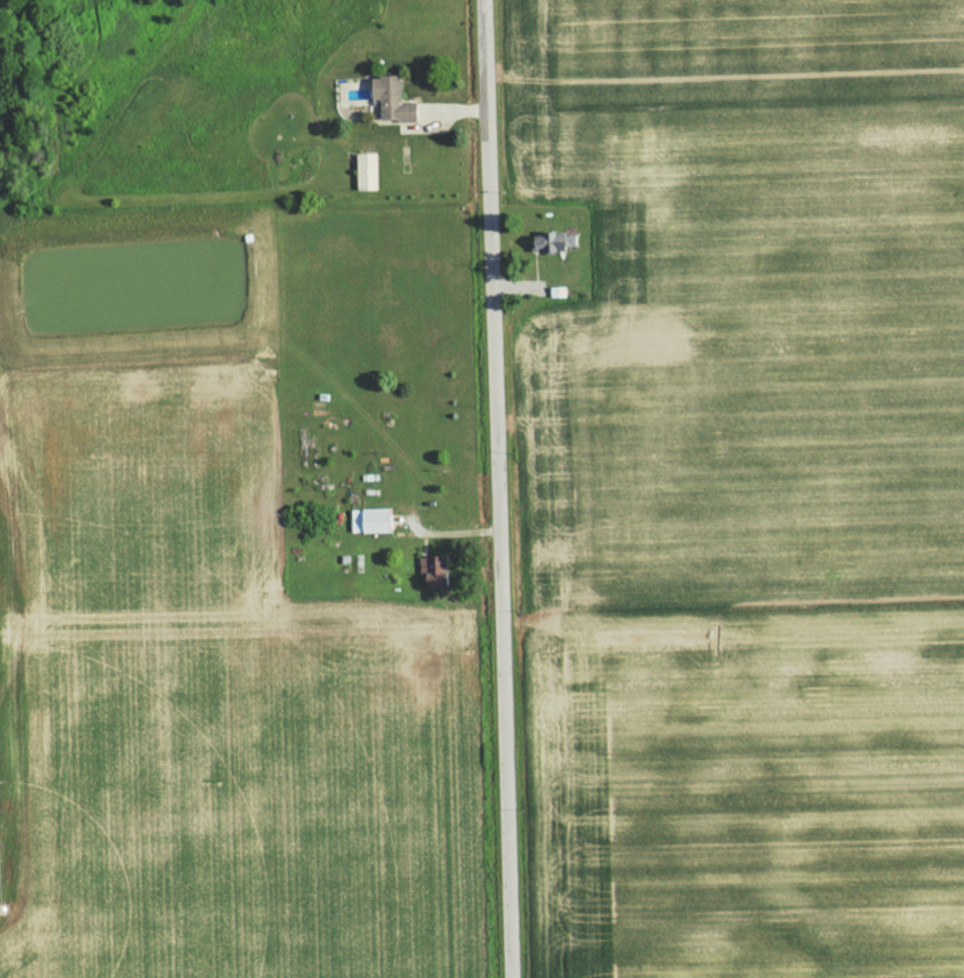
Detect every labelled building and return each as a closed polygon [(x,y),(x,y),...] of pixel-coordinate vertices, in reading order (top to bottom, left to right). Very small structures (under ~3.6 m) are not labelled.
[(415,120),(415,102),(400,103),(400,76),(370,77),(371,121),(415,120)] [(355,191),(375,190),(375,153),(355,154),(355,191)] [(389,509),(349,509),(349,533),(389,533),(389,509)] [(426,587),(445,586),(445,556),(418,557),(418,576),(426,576),(426,587)]
